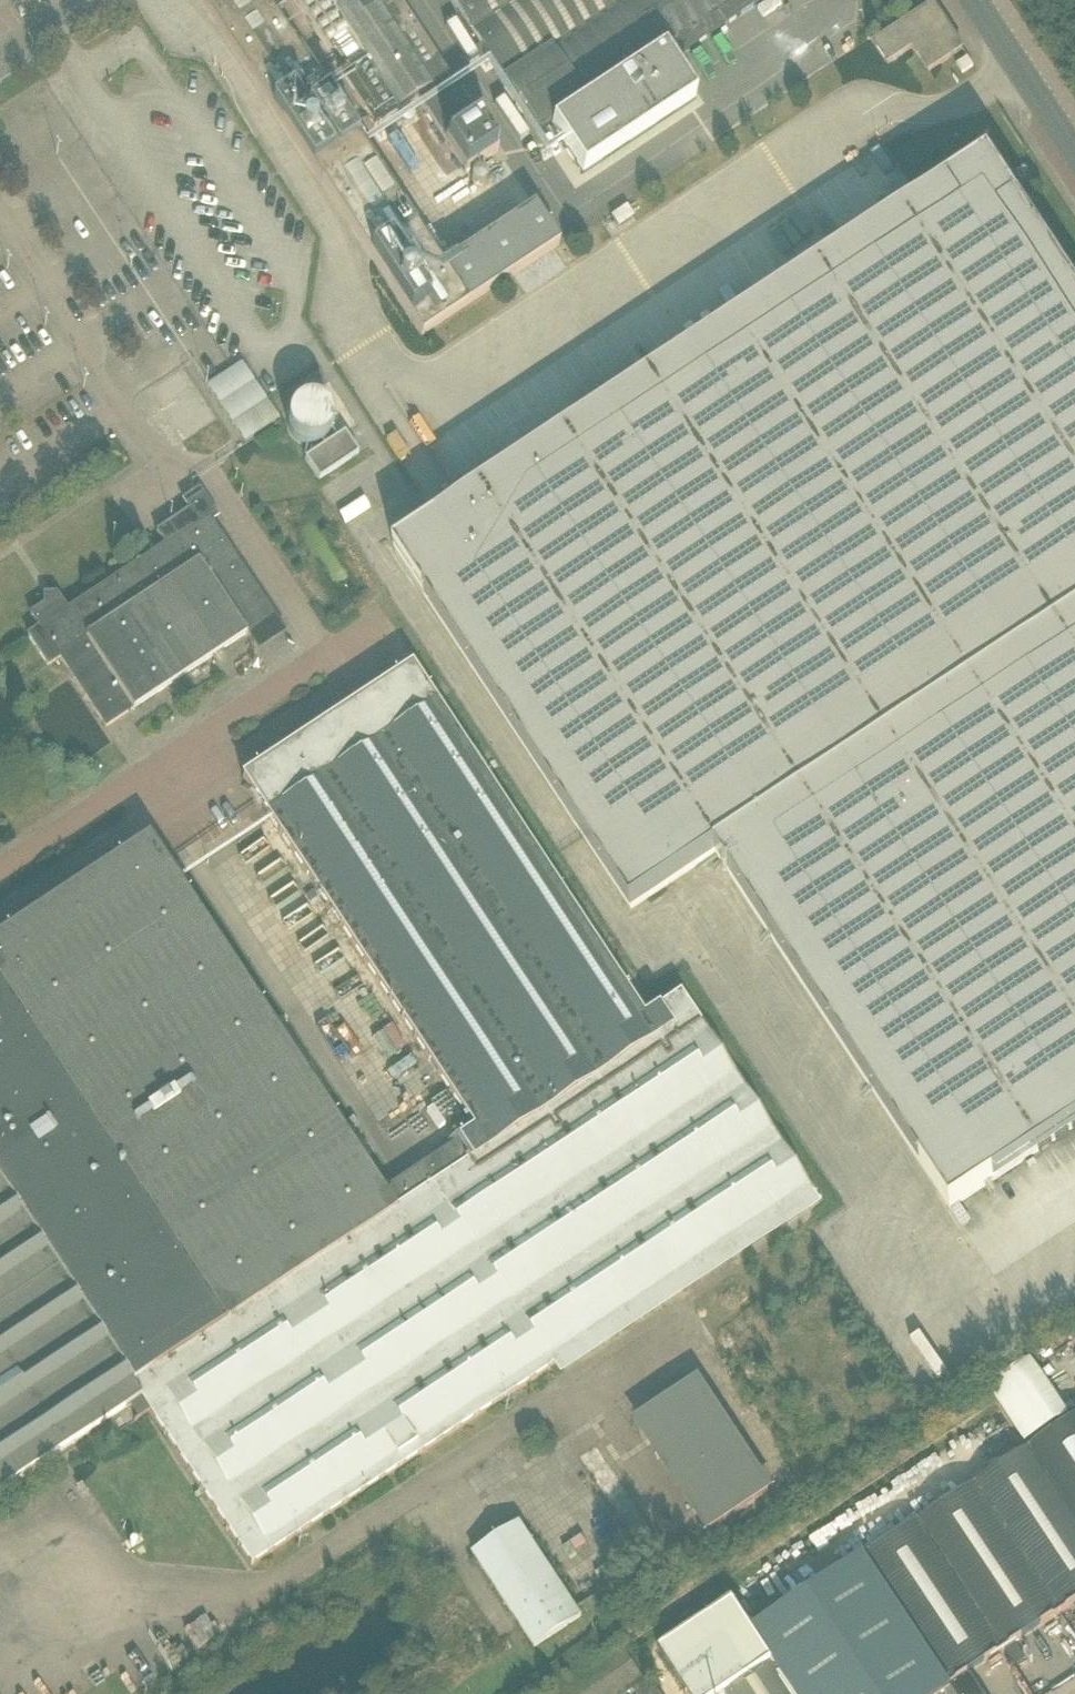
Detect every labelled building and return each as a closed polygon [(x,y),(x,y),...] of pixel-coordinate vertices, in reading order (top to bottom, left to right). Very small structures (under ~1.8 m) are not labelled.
[(267,0),(201,0),(421,335),(559,246),(534,207),(443,268),(267,0)] [(304,2),(348,69),(339,74),(375,128),(417,100),(466,174),(498,153),(398,0),(302,0),(304,2)] [(576,189),(696,111),(659,55),(673,46),(680,57),(766,0),(451,0),(576,189)] [(939,67),(963,50),(934,6),(875,44),(888,65),(913,48),(929,72),(939,67)] [(999,152),(405,544),(641,900),(720,852),(1074,616),(1074,268),(999,152)] [(279,419),(242,362),(208,384),(246,441),(279,419)] [(182,440),(216,417),(182,368),(149,391),(182,440)] [(347,424),(333,388),(282,408),(296,444),(347,424)] [(345,433),(305,460),(319,481),(359,455),(345,433)] [(207,519),(213,515),(201,496),(187,505),(191,511),(157,533),(166,547),(67,612),(58,599),(55,600),(46,601),(46,606),(31,617),(39,630),(28,638),(47,667),(60,658),(105,728),(132,711),(133,712),(247,637),(257,652),(283,635),(207,519)] [(720,852),(956,1209),(1074,1130),(1074,616),(720,852)] [(144,845),(0,940),(0,1491),(140,1399),(250,1565),(551,1366),(559,1378),(822,1205),(681,991),(640,1018),(408,669),(241,779),(473,1130),(457,1140),(458,1141),(376,1195),(144,845)] [(711,1532),(768,1494),(693,1381),(636,1419),(711,1532)] [(1074,1517),(1074,1419),(1030,1449),(1074,1517)] [(1061,1615),(1070,1608),(1074,1605),(1074,1517),(1030,1449),(975,1485),(1061,1615)] [(920,1522),(1006,1652),(1061,1615),(975,1485),(920,1522)] [(864,1559),(951,1690),(953,1693),(983,1693),(971,1676),(1006,1652),(920,1522),(864,1559)] [(534,1649),(581,1618),(519,1525),(472,1556),(534,1649)] [(951,1690),(864,1559),(808,1596),(874,1693),(945,1693),(951,1690)] [(794,1693),(874,1693),(808,1596),(753,1632),(773,1663),(794,1693)] [(650,1692),(621,1647),(548,1693),(647,1693),(650,1692)] [(773,1663),(727,1693),(794,1693),(773,1663)]
